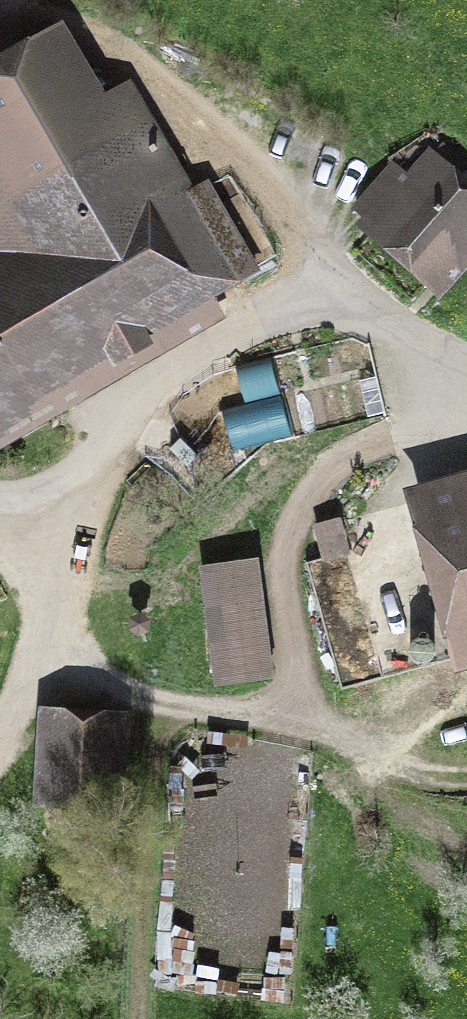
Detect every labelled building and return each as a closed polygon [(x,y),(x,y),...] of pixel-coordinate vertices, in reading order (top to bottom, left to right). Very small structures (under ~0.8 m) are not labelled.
[(59,39),(0,73),(0,440),(251,298),(130,85),(97,104),(59,39)] [(452,146),(376,229),(434,281),(466,245),(466,159),(452,146)] [(232,439),(287,436),(283,363),(228,366),(232,439)] [(398,515),(445,700),(466,694),(466,497),(398,515)] [(276,689),(261,576),(204,584),(220,697),(276,689)] [(129,826),(133,725),(48,722),(45,823),(129,826)]
